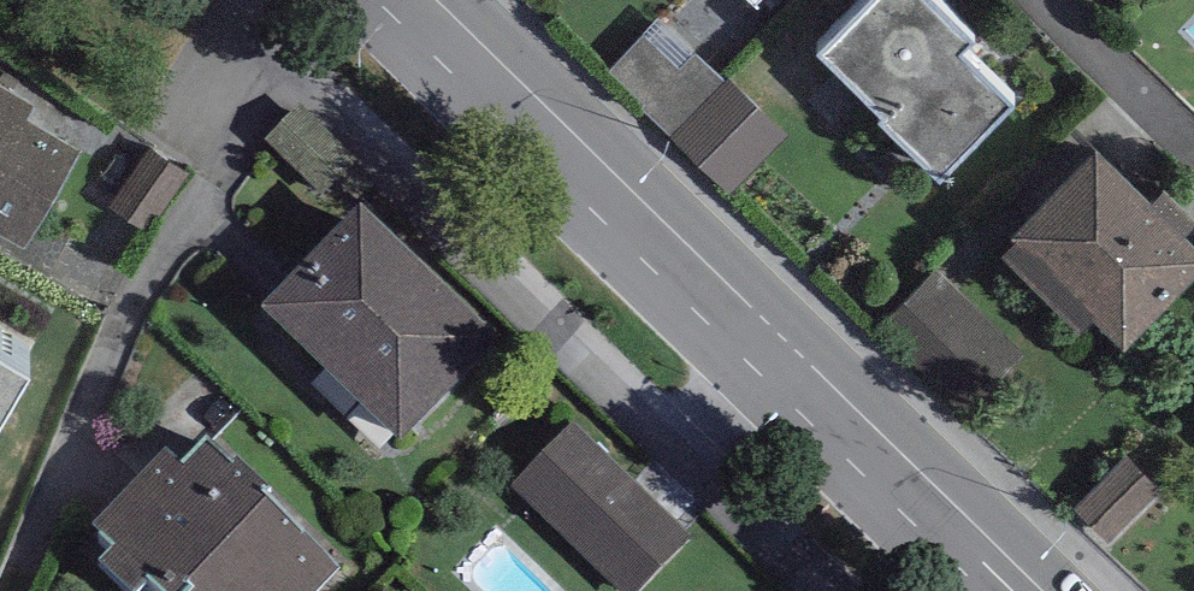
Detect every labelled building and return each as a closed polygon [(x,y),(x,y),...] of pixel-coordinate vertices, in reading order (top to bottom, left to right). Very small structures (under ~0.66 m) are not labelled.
[(952,0),(853,0),(818,37),(883,99),(876,107),(942,170),(1019,89),(961,34),(974,21),(952,0)] [(782,124),(659,13),(609,68),(732,180),(782,124)] [(0,66),(0,212),(24,227),(81,130),(27,99),(34,86),(0,66)] [(1096,132),(1011,216),(1017,222),(1001,238),(1080,318),(1096,302),(1123,330),(1193,260),(1193,230),(1096,132)] [(502,346),(362,207),(263,307),(402,445),(502,346)] [(1021,349),(934,262),(876,320),(963,407),(1021,349)] [(0,318),(0,378),(25,333),(0,318)] [(574,422),(512,486),(620,590),(641,590),(693,537),(574,422)] [(93,528),(115,549),(0,512),(0,514),(115,590),(143,590),(147,587),(151,590),(325,590),(341,574),(263,499),(269,492),(237,461),(231,467),(206,442),(181,468),(166,454),(93,528)] [(1079,509),(1107,548),(1172,502),(1144,462),(1079,509)]
